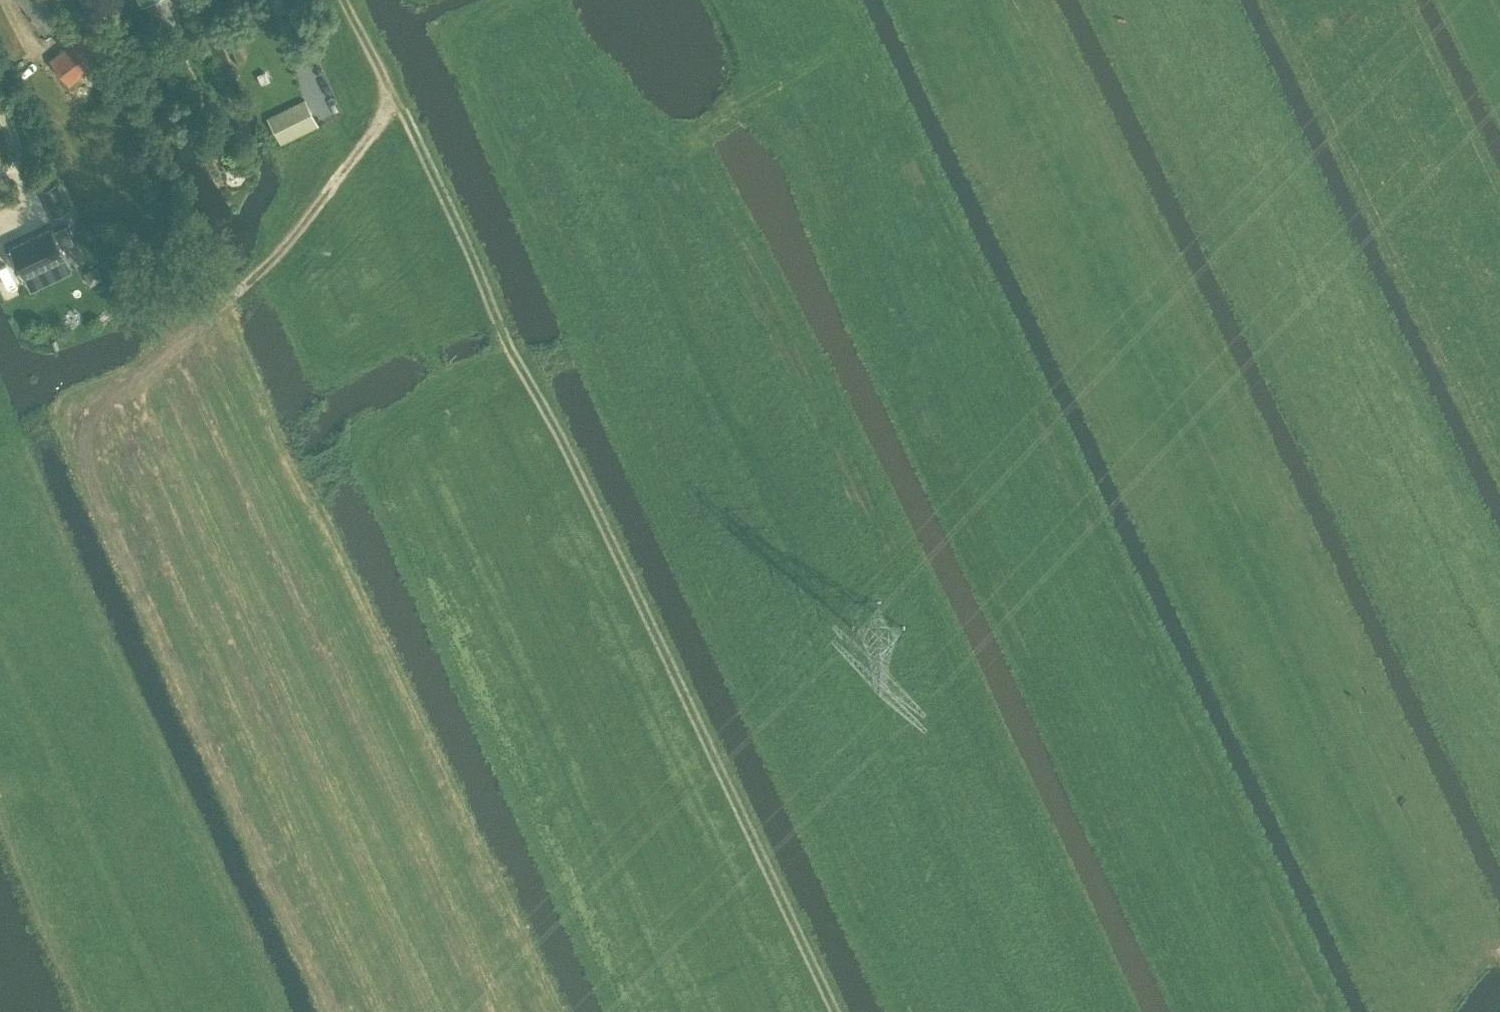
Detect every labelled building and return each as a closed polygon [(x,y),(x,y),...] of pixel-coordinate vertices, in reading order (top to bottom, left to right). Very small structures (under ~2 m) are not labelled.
[(73,12),(63,0),(20,0),(45,34),(73,12)] [(100,19),(49,60),(69,85),(120,44),(100,19)] [(318,126),(304,99),(267,117),(281,143),(318,126)] [(242,163),(233,167),(235,172),(240,174),(245,172),(242,163)] [(57,181),(41,189),(53,215),(69,208),(57,181)] [(52,227),(9,247),(23,276),(66,256),(62,247),(74,241),(66,224),(54,230),(52,227)] [(96,266),(85,272),(90,284),(101,279),(103,278),(97,266),(96,266)]
